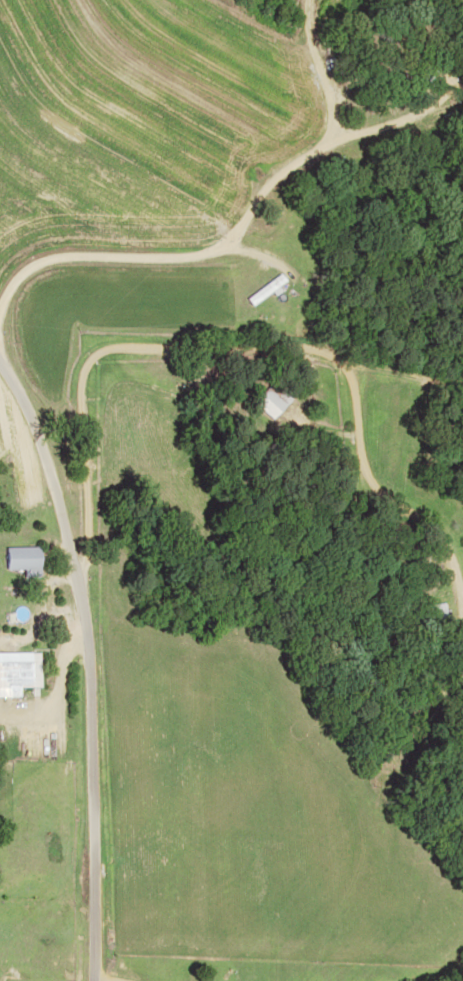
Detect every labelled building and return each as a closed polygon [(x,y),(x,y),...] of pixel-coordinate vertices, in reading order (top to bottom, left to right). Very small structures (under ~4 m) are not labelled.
[(245,298),(252,307),(278,287),(277,286),(283,281),(277,273),(245,298)] [(272,419),(290,398),(270,382),(253,402),(272,419)] [(0,546),(0,569),(35,569),(35,546),(0,546)] [(14,697),(14,687),(35,687),(35,652),(0,652),(0,697),(14,697)]
